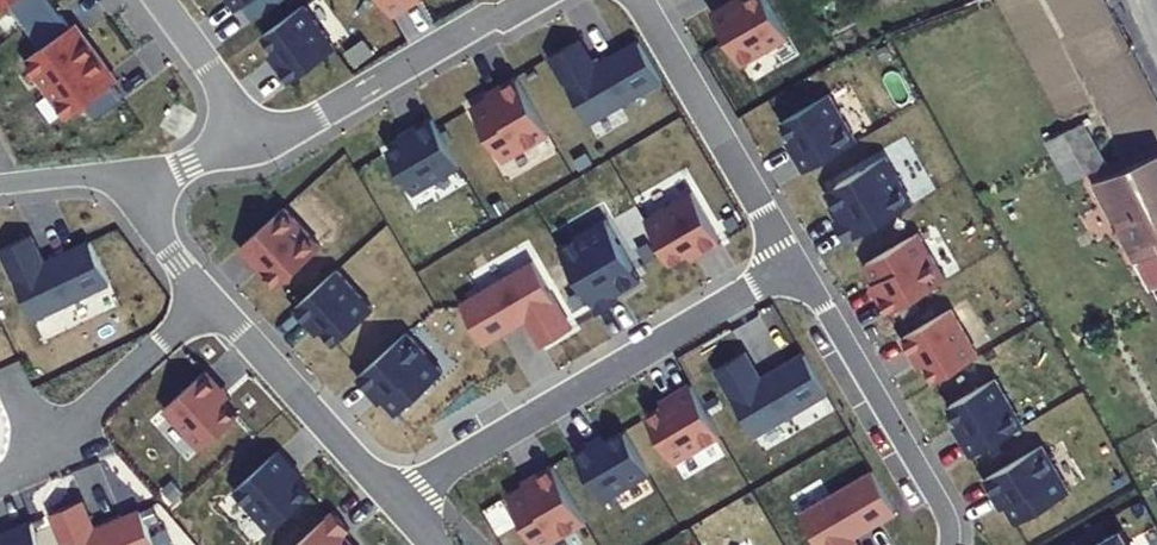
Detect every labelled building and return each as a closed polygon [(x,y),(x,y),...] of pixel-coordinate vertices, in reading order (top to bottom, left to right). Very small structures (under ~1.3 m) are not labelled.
[(9,7),(25,30),(54,9),(48,0),(0,0),(0,14),(9,7)] [(253,24),(281,3),(279,0),(236,0),(253,24)] [(415,0),(381,0),(393,19),(409,10),(406,5),(415,0)] [(749,7),(718,24),(747,76),(795,50),(768,3),(752,12),(749,7)] [(81,46),(54,9),(25,30),(42,53),(25,65),(67,122),(84,110),(95,124),(124,104),(103,75),(108,71),(87,42),(81,46)] [(305,9),(264,39),(285,67),(280,71),(291,87),(337,53),(305,9)] [(551,60),(590,126),(662,84),(638,44),(596,69),(580,42),(551,60)] [(490,101),(472,112),(503,164),(550,137),(517,80),(487,97),(490,101)] [(787,144),(805,174),(857,144),(829,97),(782,125),(792,141),(787,144)] [(420,137),(390,155),(415,198),(462,171),(433,122),(417,131),(420,137)] [(1046,138),(1062,181),(1103,165),(1086,123),(1046,138)] [(1154,155),(1095,181),(1141,285),(1156,277),(1156,161),(1154,155)] [(915,207),(887,160),(827,195),(843,222),(836,226),(848,246),(915,207)] [(707,187),(646,223),(671,266),(702,248),(705,254),(735,236),(707,187)] [(240,252),(277,292),(322,253),(285,212),(240,252)] [(642,282),(606,222),(559,249),(599,316),(619,304),(615,298),(642,282)] [(917,235),(865,266),(875,284),(871,287),(888,316),(945,282),(917,235)] [(90,244),(46,266),(32,238),(1,253),(28,309),(104,272),(90,244)] [(534,265),(461,307),(485,347),(528,322),(543,349),(573,331),(534,265)] [(312,322),(335,349),(373,316),(338,275),(294,312),(307,326),(312,322)] [(926,366),(936,383),(979,357),(952,311),(902,339),(920,369),(926,366)] [(406,336),(357,380),(381,406),(385,403),(398,418),(443,376),(406,336)] [(755,439),(828,397),(804,356),(762,381),(746,354),(716,372),(755,439)] [(201,453),(238,419),(214,393),(220,388),(207,374),(165,413),(201,453)] [(995,381),(948,409),(958,425),(953,428),(971,458),(1023,427),(995,381)] [(665,408),(646,418),(673,465),(723,438),(693,386),(662,403),(665,408)] [(606,436),(575,454),(605,504),(651,476),(626,432),(609,442),(606,436)] [(1006,506),(1017,525),(1069,493),(1041,446),(985,480),(1002,509),(1006,506)] [(235,494),(271,533),(311,497),(299,483),(303,479),(280,454),(235,494)] [(797,508),(819,544),(859,544),(852,534),(894,509),(869,465),(797,508)] [(510,498),(537,544),(552,544),(588,524),(554,467),(525,484),(527,488),(510,498)] [(53,518),(64,544),(156,544),(143,514),(97,533),(85,505),(53,518)] [(356,544),(360,540),(336,514),(302,544),(357,544),(356,544)] [(1090,544),(1136,544),(1124,525),(1090,544)] [(3,544),(42,544),(34,526),(16,534),(18,539),(3,544)]
